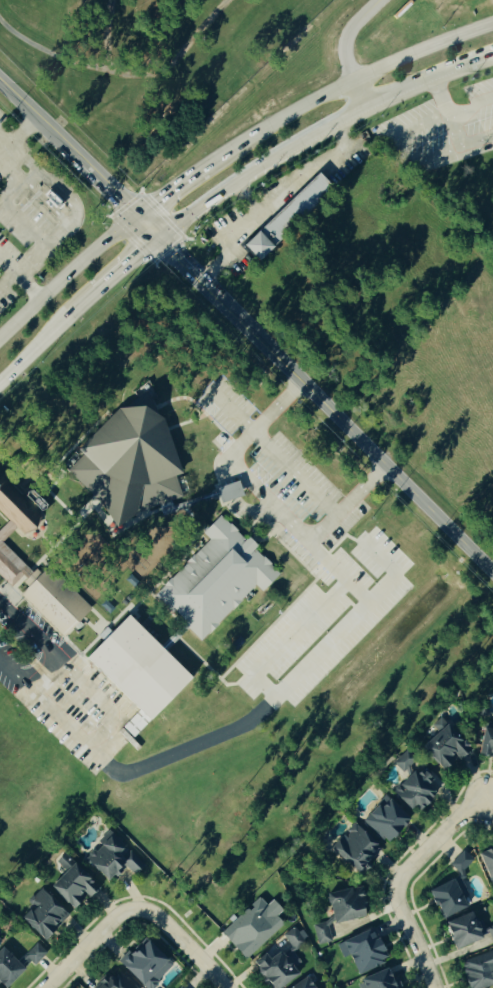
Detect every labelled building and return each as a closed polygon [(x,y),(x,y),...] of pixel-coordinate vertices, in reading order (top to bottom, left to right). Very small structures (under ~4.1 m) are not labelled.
[(255,264),(332,191),(317,176),(241,248),(255,264)] [(62,637),(0,577),(0,540),(47,580),(82,554),(163,525),(179,541),(146,574),(152,583),(199,531),(168,501),(105,522),(96,503),(66,470),(81,456),(73,449),(113,406),(142,390),(159,417),(179,474),(174,475),(180,496),(234,479),(239,494),(186,506),(206,526),(218,514),(273,571),(201,640),(186,628),(163,652),(191,679),(128,743),(116,732),(135,711),(81,655),(124,611),(156,645),(182,622),(125,569),(105,589),(82,562),(64,578),(90,606),(62,637)] [(6,520),(0,515),(0,477),(42,519),(22,536),(11,527),(0,538),(0,526),(6,520)] [(435,732),(419,747),(443,773),(468,750),(440,718),(430,726),(435,732)] [(476,755),(492,758),(492,730),(489,729),(489,726),(482,724),(476,755)] [(392,791),(411,815),(434,797),(425,784),(430,780),(420,768),(392,791)] [(362,822),(386,843),(409,818),(385,796),(362,822)] [(380,851),(352,822),(326,847),(355,876),(380,851)] [(107,884),(125,867),(133,876),(143,867),(109,831),(96,843),(99,846),(84,860),(107,884)] [(476,853),(490,886),(492,884),(492,845),(476,853)] [(457,875),(472,863),(463,851),(448,863),(457,875)] [(98,888),(72,863),(49,888),(71,909),(84,895),(88,899),(98,888)] [(427,890),(440,919),(470,906),(457,877),(427,890)] [(326,894),(331,924),(366,918),(361,888),(326,894)] [(19,920),(43,942),(68,915),(40,889),(28,902),(32,906),(19,920)] [(219,934),(244,961),(282,926),(275,918),(282,912),(272,901),(265,906),(258,899),(219,934)] [(475,926),(470,913),(442,923),(453,950),(489,936),(492,944),(492,920),(475,926)] [(318,947),(332,942),(326,922),(312,927),(318,947)] [(282,935),(292,950),(308,941),(298,925),(282,935)] [(342,959),(348,956),(356,974),(387,961),(372,928),(336,944),(342,959)] [(143,938),(118,964),(142,987),(152,987),(172,967),(143,938)] [(23,957),(34,967),(46,953),(35,943),(23,957)] [(0,949),(0,985),(3,987),(5,987),(22,970),(0,949)] [(460,962),(467,987),(486,987),(492,986),(492,952),(460,962)] [(358,987),(397,987),(392,977),(390,978),(385,969),(356,983),(358,987)] [(110,970),(93,987),(130,987),(110,970)] [(307,978),(290,987),(313,987),(307,978)]
